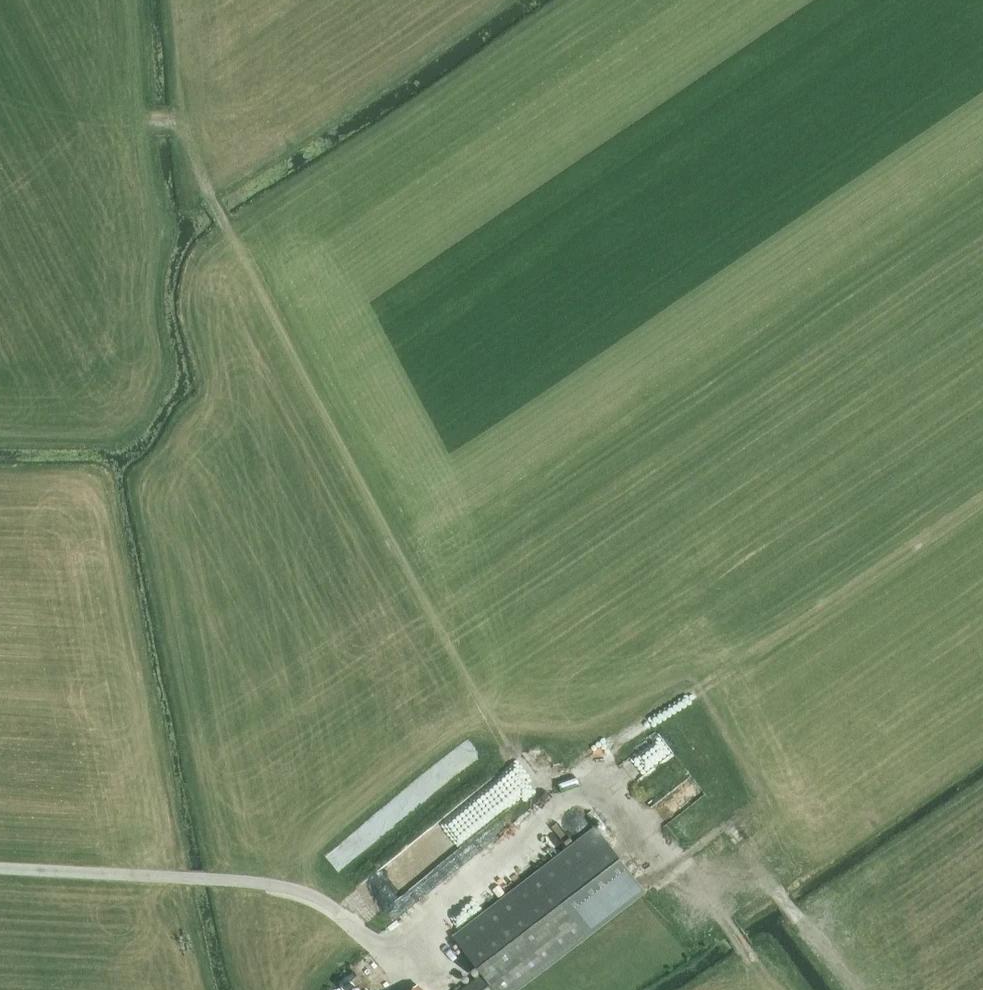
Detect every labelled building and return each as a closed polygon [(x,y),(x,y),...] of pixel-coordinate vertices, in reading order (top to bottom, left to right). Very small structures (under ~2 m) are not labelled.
[(644,893),(595,828),(454,935),(483,973),(461,989),(517,989),(644,893)] [(363,984),(353,972),(338,983),(343,989),(352,989),(363,984)]
